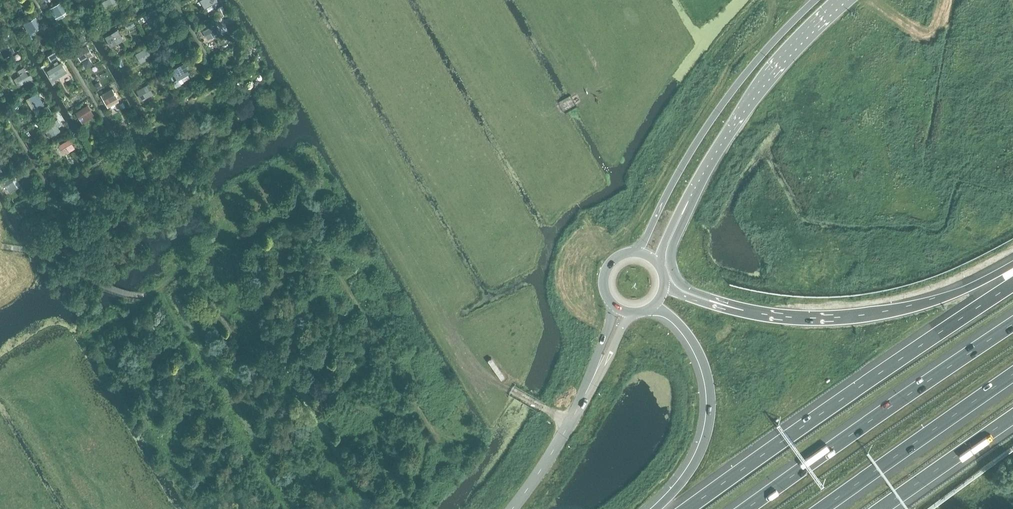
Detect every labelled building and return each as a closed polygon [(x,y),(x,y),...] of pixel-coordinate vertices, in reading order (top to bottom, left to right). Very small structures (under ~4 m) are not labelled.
[(101,2),(105,9),(119,2),(118,0),(104,0),(101,2)] [(61,2),(50,9),(55,17),(56,17),(63,13),(67,11),(61,2)] [(29,13),(25,5),(17,10),(21,17),(29,13)] [(227,13),(223,6),(218,9),(222,16),(227,13)] [(155,8),(144,14),(150,24),(161,18),(155,8)] [(36,17),(25,24),(30,32),(41,26),(36,17)] [(216,23),(203,30),(208,38),(213,35),(221,32),(216,23)] [(181,27),(170,34),(175,43),(186,36),(181,27)] [(118,29),(105,36),(109,42),(121,35),(118,29)] [(86,34),(79,38),(82,43),(88,39),(86,34)] [(245,41),(235,47),(240,57),(246,53),(250,51),(245,41)] [(8,43),(1,47),(6,56),(15,51),(12,46),(11,47),(8,43)] [(87,44),(75,51),(81,60),(93,54),(87,44)] [(147,46),(135,53),(141,62),(152,55),(147,46)] [(55,65),(47,70),(53,80),(68,72),(61,61),(59,63),(57,60),(54,62),(55,65)] [(183,63),(172,69),(177,78),(189,72),(183,63)] [(17,70),(14,65),(8,69),(10,73),(17,70)] [(21,75),(17,77),(21,83),(30,78),(31,79),(33,78),(31,74),(29,76),(24,66),(18,70),(20,74),(21,75)] [(148,83),(136,90),(142,100),(154,93),(148,83)] [(113,88),(101,94),(108,107),(120,100),(113,88)] [(36,91),(29,95),(36,108),(44,103),(36,91)] [(88,104),(76,111),(81,120),(93,112),(88,104)] [(48,105),(40,109),(44,115),(51,111),(48,105)] [(54,120),(46,125),(47,126),(52,135),(60,130),(58,126),(61,124),(58,118),(54,120)] [(70,138),(59,144),(63,152),(68,149),(69,151),(75,148),(70,138)] [(11,176),(0,183),(2,185),(5,184),(10,192),(18,187),(11,176)]
